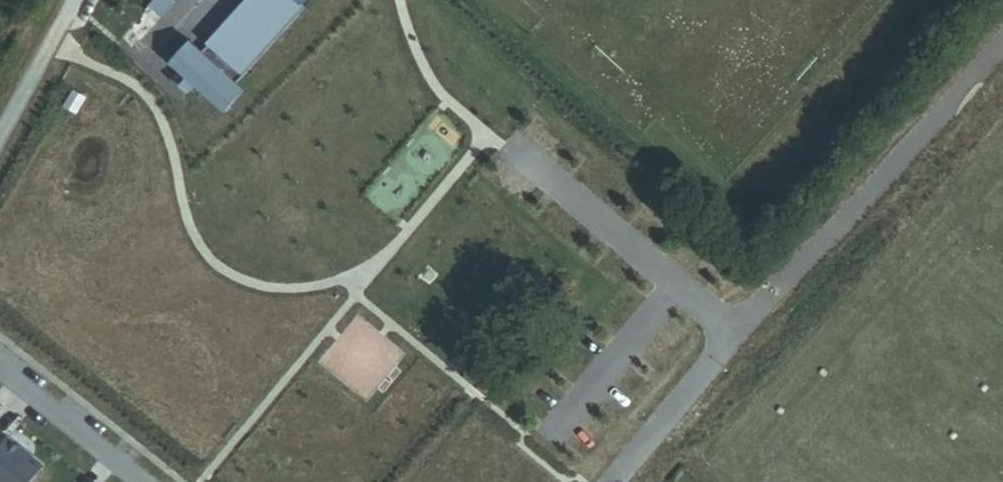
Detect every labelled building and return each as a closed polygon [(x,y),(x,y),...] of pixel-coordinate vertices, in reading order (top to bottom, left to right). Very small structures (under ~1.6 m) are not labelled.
[(210,46),(244,76),(310,0),(250,0),(210,46)] [(245,93),(191,46),(172,67),(226,114),(245,93)] [(90,98),(74,91),(64,109),(78,116),(90,98)] [(9,439),(6,444),(0,439),(0,481),(32,481),(44,467),(9,439)]
